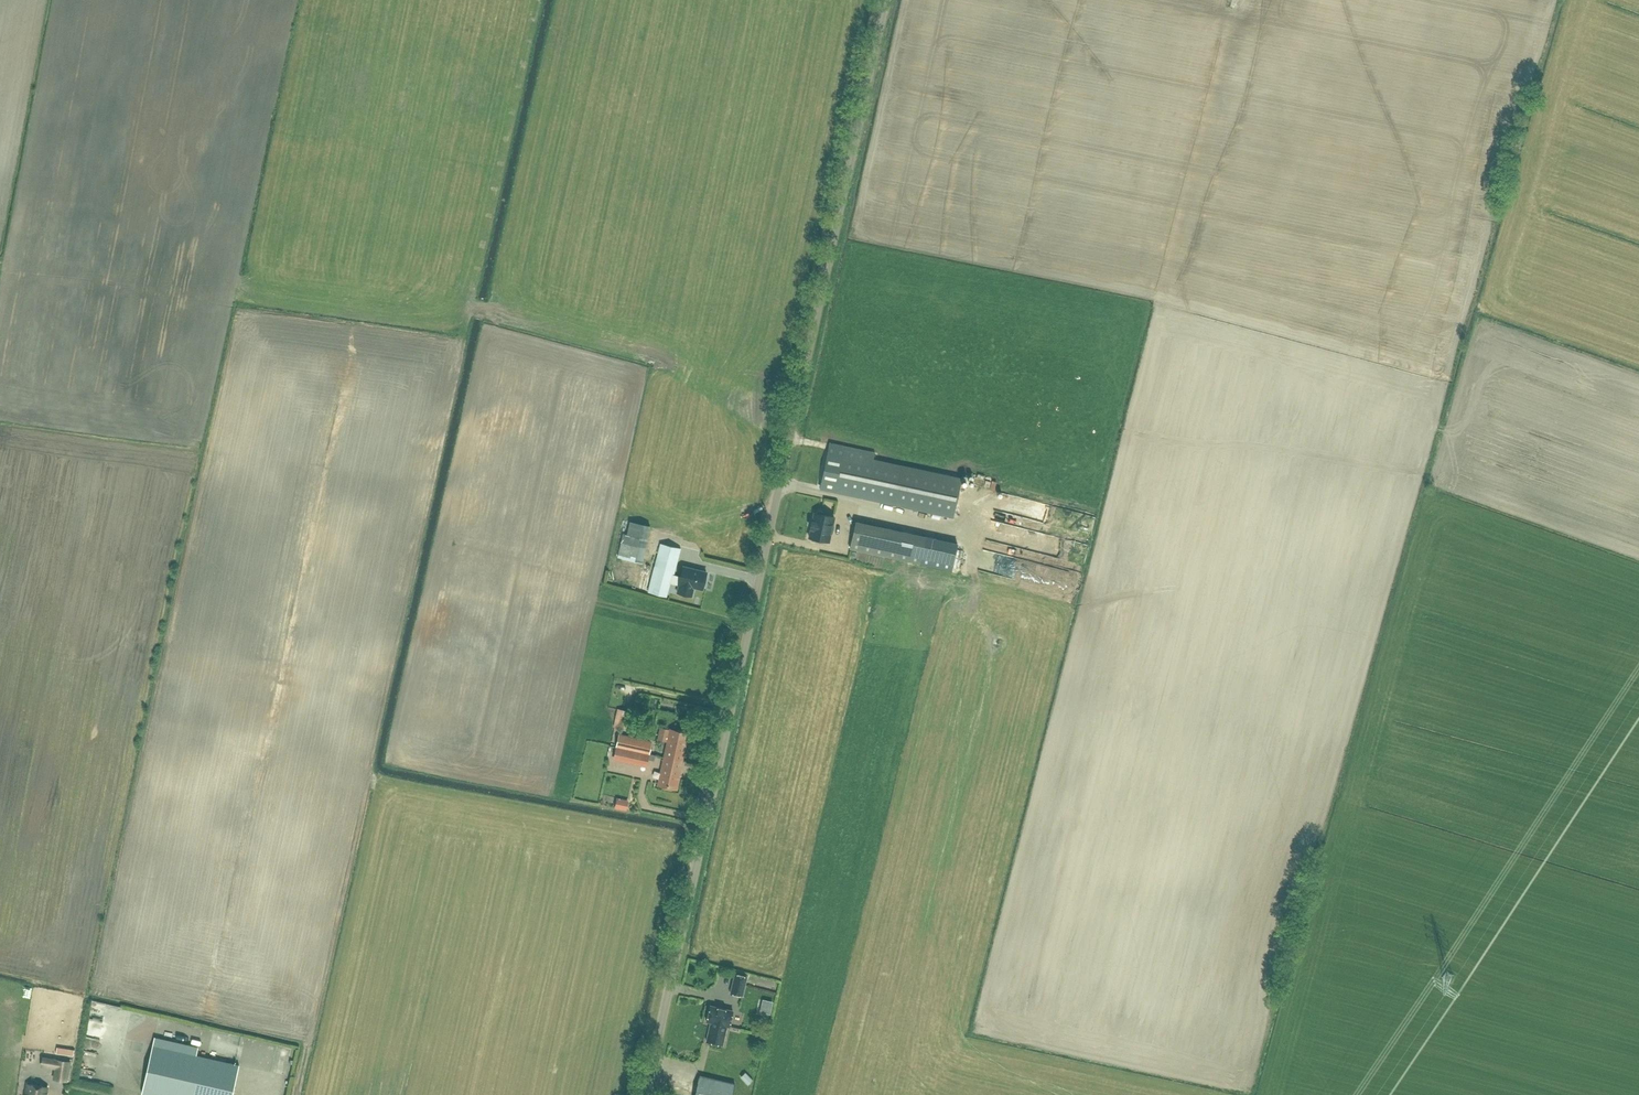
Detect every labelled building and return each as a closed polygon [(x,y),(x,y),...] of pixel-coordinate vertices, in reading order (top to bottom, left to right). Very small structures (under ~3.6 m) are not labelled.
[(966,525),(975,481),(842,453),(835,489),(932,509),(930,517),(966,525)] [(824,475),(832,477),(835,463),(828,461),(824,475)] [(1056,520),(1056,508),(1046,508),(1047,520),(1056,520)] [(816,512),(814,512),(809,537),(811,537),(811,539),(817,541),(819,539),(828,541),(834,516),(824,514),(823,512),(818,510),(816,512)] [(928,534),(855,521),(850,548),(923,561),(928,534)] [(991,530),(1031,536),(1032,528),(992,521),(991,530)] [(621,554),(644,557),(646,541),(623,538),(621,554)] [(673,575),(680,548),(660,543),(654,566),(644,563),(642,569),(636,567),(631,586),(668,596),(671,583),(678,585),(676,592),(690,596),(692,587),(701,589),(705,572),(683,566),(680,577),(673,575)] [(688,733),(670,728),(664,757),(681,761),(688,733)] [(618,733),(616,747),(649,754),(651,740),(618,733)] [(616,747),(613,760),(646,767),(649,754),(616,747)] [(681,761),(664,757),(658,785),(677,789),(679,779),(677,779),(681,761)] [(627,798),(617,798),(617,807),(626,807),(627,798)] [(746,976),(734,973),(730,993),(742,995),(746,976)] [(729,1026),(732,1010),(710,1005),(706,1021),(710,1022),(706,1041),(722,1044),(727,1025),(729,1026)] [(60,1045),(59,1052),(76,1056),(77,1049),(60,1045)] [(238,1065),(153,1045),(142,1093),(151,1094),(232,1094),(238,1065)] [(42,1063),(58,1066),(56,1079),(67,1080),(70,1060),(43,1056),(42,1063)] [(752,1085),(757,1079),(746,1071),(742,1078),(752,1085)] [(715,1079),(699,1075),(694,1094),(731,1094),(734,1083),(715,1079)] [(23,1094),(44,1094),(46,1086),(26,1082),(23,1094)]
